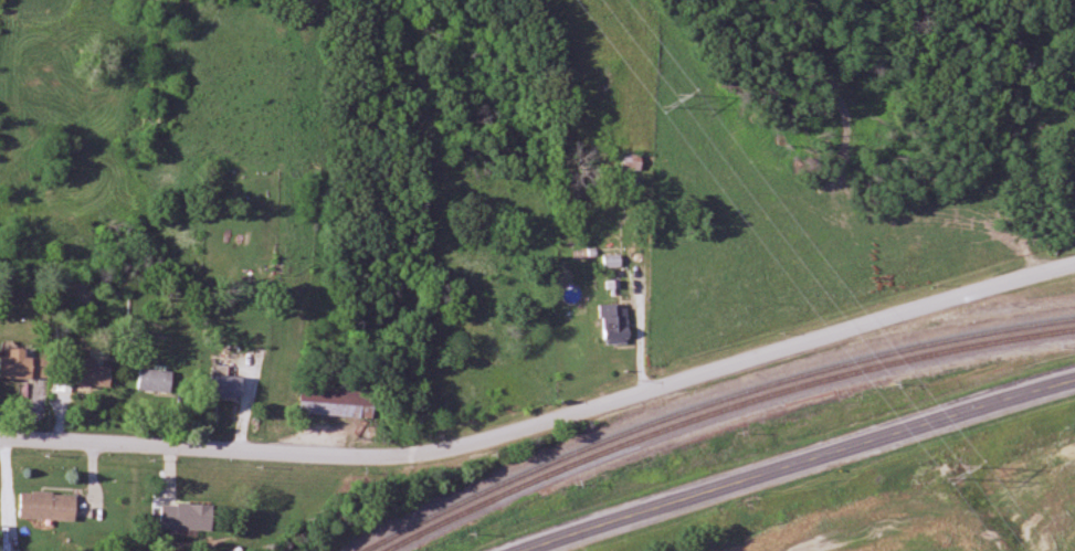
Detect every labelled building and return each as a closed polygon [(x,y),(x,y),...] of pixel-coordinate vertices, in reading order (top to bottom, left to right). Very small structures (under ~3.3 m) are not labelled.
[(642,154),(624,154),(624,172),(642,172),(642,154)] [(631,344),(627,304),(601,306),(604,346),(631,344)] [(1,378),(49,378),(49,352),(11,352),(11,357),(1,357),(1,378)] [(80,386),(112,386),(112,365),(98,365),(98,359),(80,359),(80,386)] [(173,370),(140,370),(140,392),(173,392),(173,370)] [(243,377),(212,376),(211,397),(243,398),(243,377)] [(354,417),(356,390),(303,387),(302,414),(354,417)] [(20,520),(76,521),(76,494),(21,493),(20,520)] [(162,504),(162,530),(213,530),(214,504),(162,504)]
